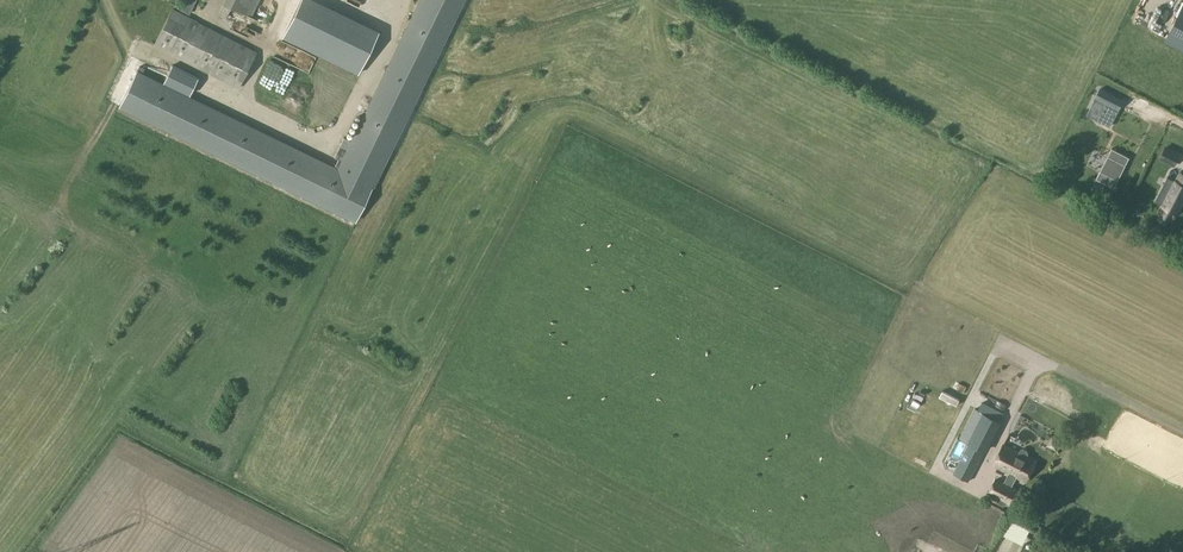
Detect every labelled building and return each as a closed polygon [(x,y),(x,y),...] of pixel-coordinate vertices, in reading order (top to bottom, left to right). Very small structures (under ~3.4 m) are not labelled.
[(259,0),(224,0),(222,3),(223,3),(218,14),(252,30),(258,19),(252,16),(259,0)] [(345,10),(354,0),(290,0),(247,110),(255,117),(262,122),(290,133),(292,127),(308,107),(345,10)] [(463,0),(422,0),(353,142),(344,137),(334,157),(338,159),(333,169),(371,187),(463,0)] [(1167,39),(1182,48),(1182,7),(1167,39)] [(238,88),(257,52),(172,8),(153,45),(238,88)] [(316,161),(204,106),(141,75),(136,73),(136,72),(120,106),(355,220),(371,187),(333,169),(316,161)] [(1174,166),(1181,152),(1165,144),(1158,158),(1174,166)] [(1112,149),(1096,178),(1114,187),(1129,157),(1112,149)] [(1146,209),(1160,217),(1165,208),(1166,208),(1179,181),(1182,172),(1169,165),(1164,173),(1162,172),(1148,200),(1151,201),(1146,209)] [(968,481),(1003,413),(982,402),(962,440),(969,443),(953,473),(968,481)] [(1020,449),(1019,452),(1004,444),(993,464),(1009,473),(1016,476),(1025,481),(1035,461),(1027,456),(1028,453),(1027,451),(1023,448),(1020,449)] [(1011,486),(1016,476),(1009,473),(1004,482),(996,478),(989,492),(998,497),(997,500),(998,502),(1003,505),(1005,504),(1007,501),(1013,504),(1020,490),(1011,486)] [(1038,532),(1032,541),(1054,551),(1076,551),(1038,532)] [(1020,551),(1041,551),(1024,544),(1020,551)]
